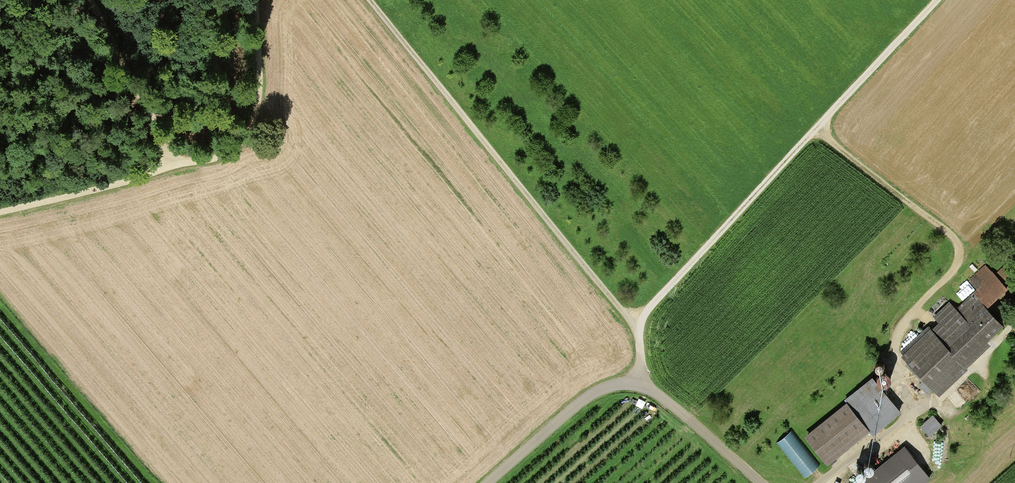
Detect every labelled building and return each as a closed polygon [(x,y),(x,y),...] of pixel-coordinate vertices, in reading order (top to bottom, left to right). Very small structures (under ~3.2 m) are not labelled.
[(1001,285),(1014,271),(1014,267),(1008,261),(993,276),(1001,285)] [(974,295),(983,305),(1003,286),(1001,285),(993,276),(983,266),(967,281),(977,291),(974,295)] [(936,320),(899,355),(932,389),(1001,324),(983,305),(974,295),(955,312),(946,303),(932,316),(936,320)] [(870,378),(842,400),(844,402),(866,429),(870,434),(898,412),(870,378)] [(825,463),(866,429),(844,402),(803,436),(825,463)] [(928,414),(916,424),(921,430),(932,443),(944,432),(928,414)] [(911,439),(921,430),(916,424),(913,421),(902,430),(911,439)] [(789,432),(775,443),(801,476),(816,465),(789,432)] [(934,482),(908,447),(873,472),(875,475),(864,482),(933,482),(934,482)]
